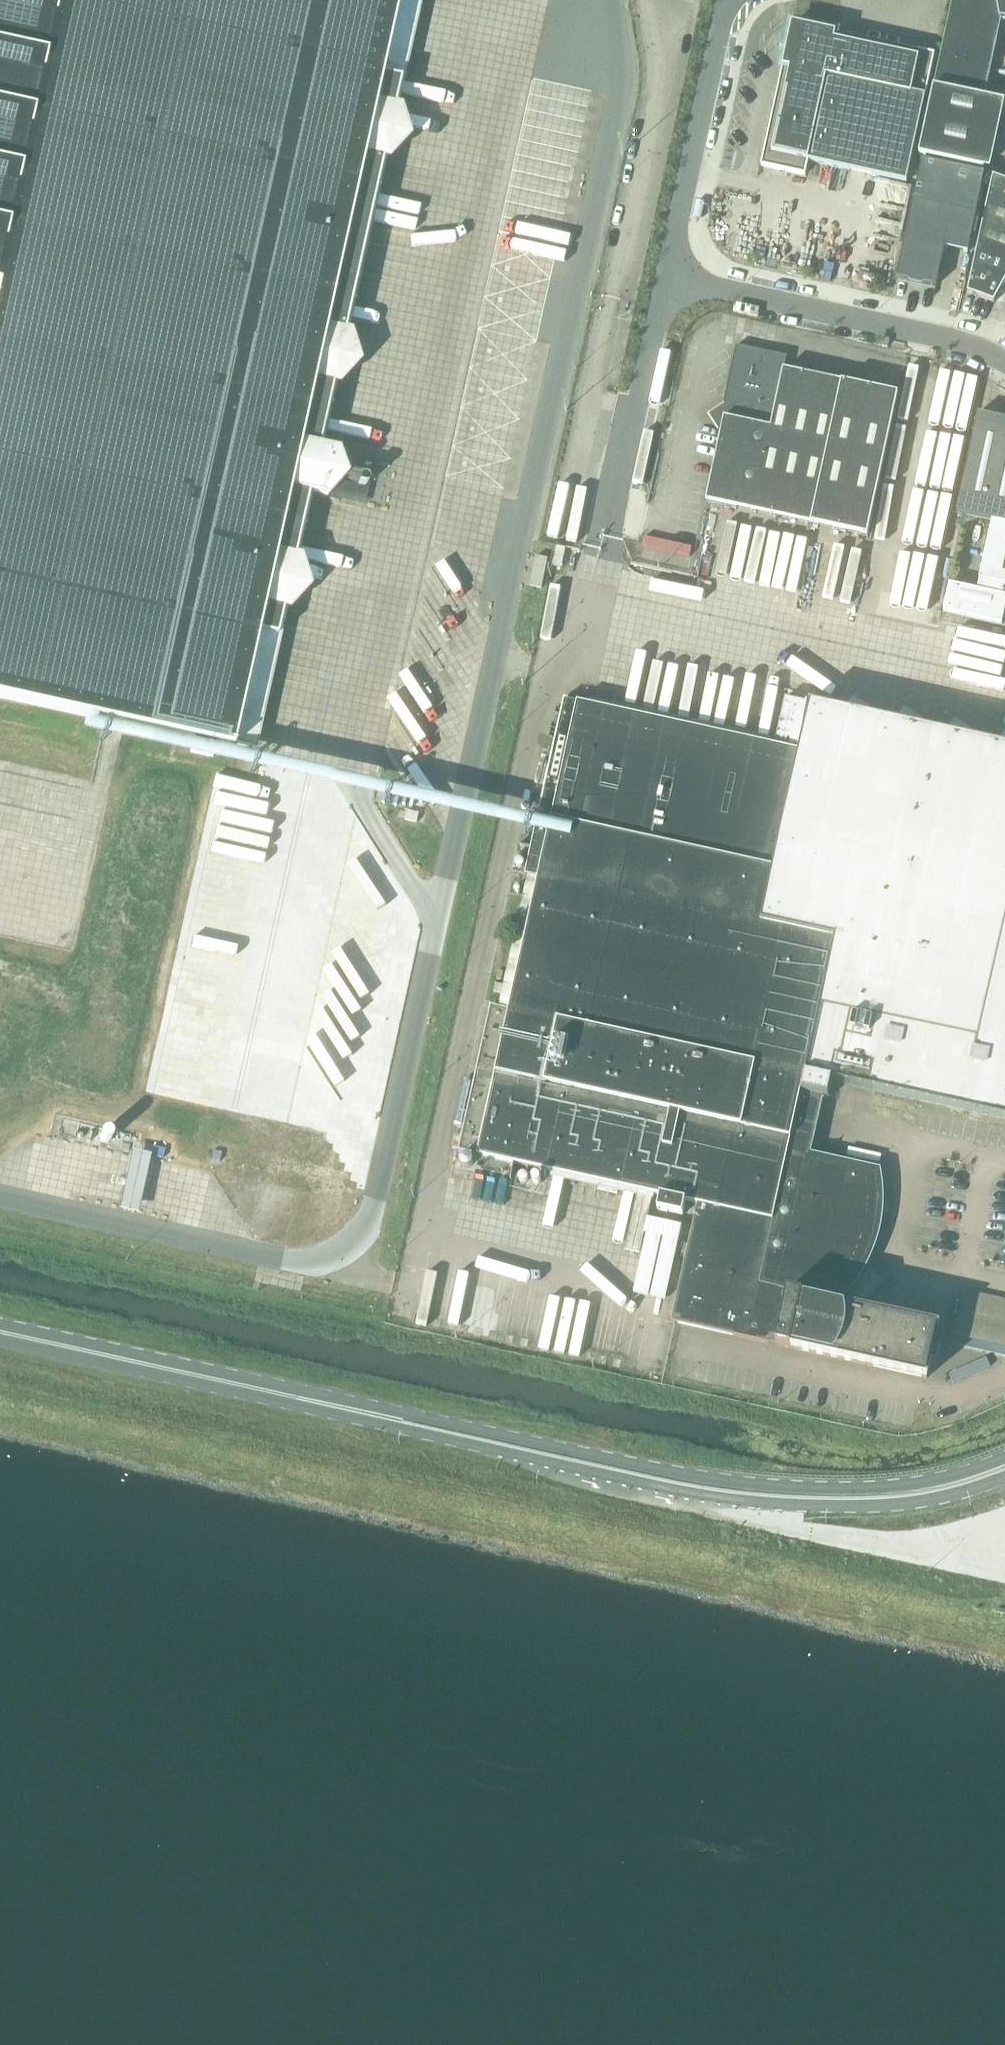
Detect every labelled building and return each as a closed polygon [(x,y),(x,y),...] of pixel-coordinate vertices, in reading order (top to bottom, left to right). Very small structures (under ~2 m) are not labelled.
[(84,717),(95,719),(192,740),(189,752),(212,757),(215,746),(232,749),(233,745),(246,748),(269,642),(259,639),(260,633),(270,635),(294,529),(283,527),(285,520),(295,523),(299,506),(302,493),(327,498),(342,481),(343,473),(337,452),(312,447),(319,417),(308,414),(310,408),(320,410),(344,304),(333,302),(334,295),(345,298),(368,192),(358,189),(359,183),(370,185),(393,81),(393,79),(383,77),(384,70),(395,73),(411,0),(0,0),(0,698),(84,717)] [(933,88),(984,99),(984,98),(1001,20),(1004,21),(1004,0),(952,0),(933,88)] [(761,166),(805,176),(808,161),(906,183),(934,54),(792,24),(761,166)] [(919,155),(983,169),(984,169),(998,101),(984,98),(984,99),(933,88),(919,155)] [(897,277),(908,280),(908,279),(910,282),(922,284),(925,283),(924,283),(936,286),(944,247),(967,252),(984,173),(922,160),(897,277)] [(994,302),(1004,281),(1004,180),(993,176),(968,292),(967,292),(994,302)] [(706,502),(867,536),(898,394),(784,370),(787,357),(736,346),(723,403),(726,407),(721,430),(717,432),(715,441),(719,441),(706,502)] [(977,413),(956,512),(1004,523),(1004,419),(977,413)] [(992,521),(979,578),(980,578),(1004,584),(1004,523),(992,521)] [(551,566),(561,568),(565,549),(555,547),(551,566)] [(977,590),(949,584),(943,611),(1002,624),(1004,608),(1004,584),(980,578),(977,590)] [(525,875),(538,878),(509,1011),(491,1007),(459,1152),(479,1156),(600,1182),(598,1190),(617,1195),(619,1187),(660,1196),(657,1209),(682,1215),(685,1201),(697,1204),(671,1322),(926,1378),(938,1326),(879,1313),(825,1301),(826,1294),(832,1296),(836,1281),(829,1280),(831,1273),(851,1278),(862,1259),(870,1239),(875,1218),(876,1196),(874,1174),(831,1165),(832,1163),(816,1159),(816,1162),(809,1160),(823,1097),(828,1098),(832,1082),(925,1102),(1004,1120),(1004,730),(992,744),(977,741),(978,734),(954,719),(942,733),(926,730),(927,723),(904,708),(891,722),(875,718),(877,712),(853,697),(840,711),(785,698),(774,746),(564,699),(547,776),(542,799),(531,847),(525,875)] [(520,833),(524,814),(232,749),(215,746),(212,757),(189,752),(192,740),(84,717),(80,734),(520,833)] [(542,799),(547,776),(527,771),(522,795),(542,799)] [(520,833),(533,836),(537,817),(524,814),(520,833)] [(512,872),(525,875),(531,847),(518,844),(512,872)] [(966,1288),(953,1342),(1004,1354),(1004,1297),(966,1288)]
